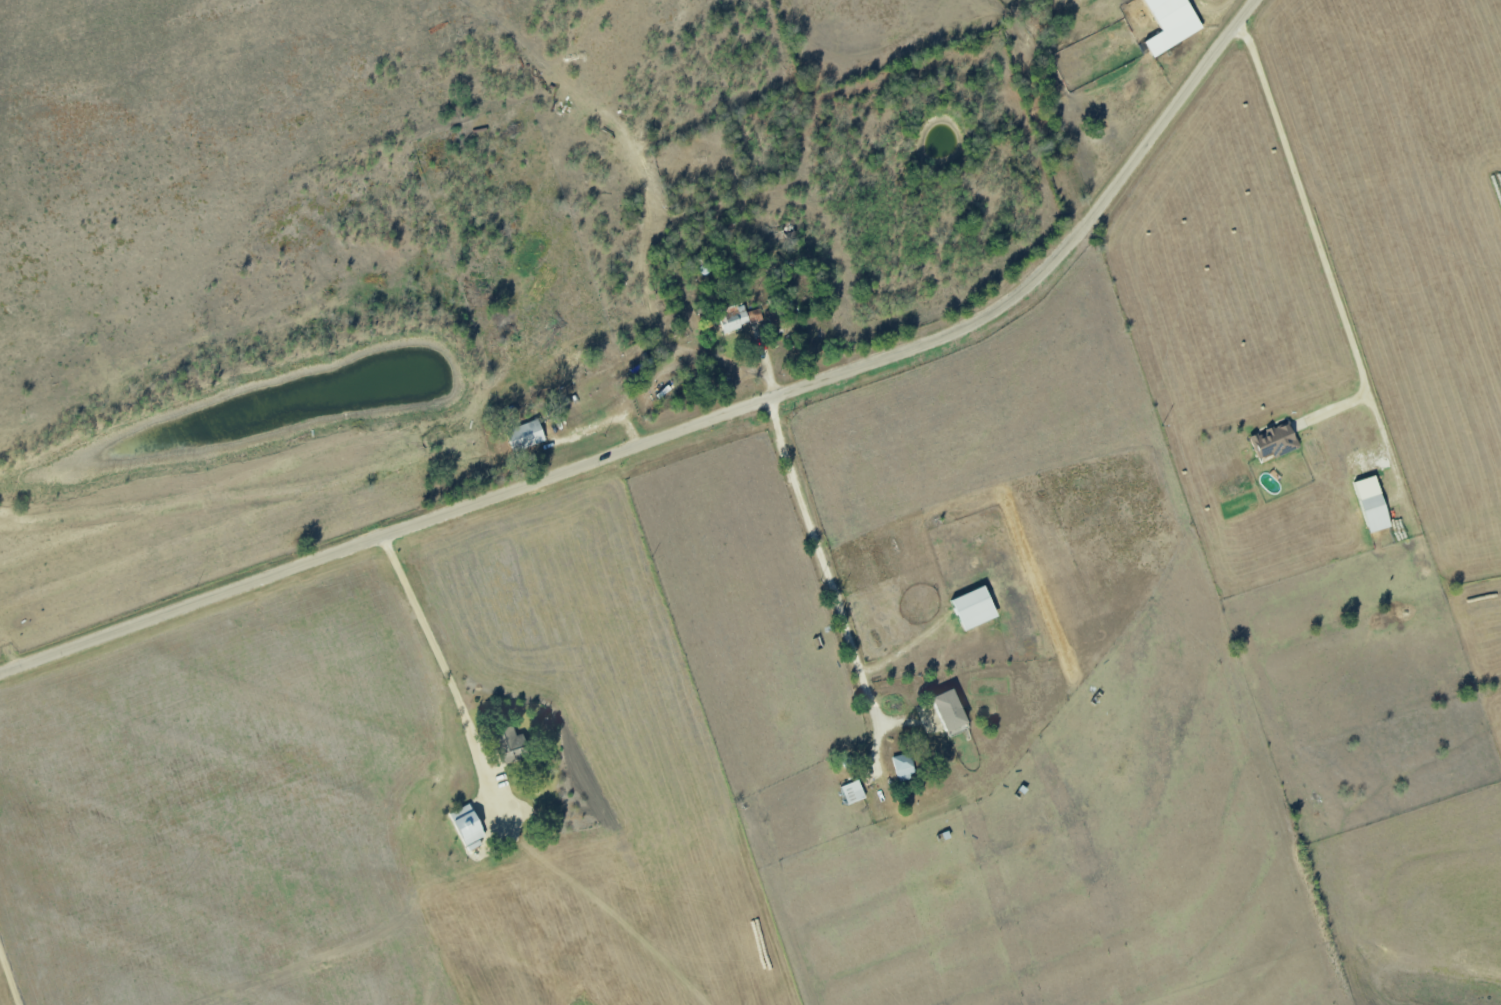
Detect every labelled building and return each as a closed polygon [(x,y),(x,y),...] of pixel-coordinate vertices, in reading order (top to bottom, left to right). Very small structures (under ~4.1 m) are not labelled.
[(1162,32),(1145,41),(1153,57),(1203,29),(1187,0),(1145,0),(1162,32)] [(763,320),(759,308),(746,312),(744,305),(738,307),(736,300),(717,306),(725,332),(763,320)] [(767,312),(772,326),(781,323),(776,309),(767,312)] [(545,442),(538,420),(507,430),(513,452),(545,442)] [(1299,445),(1288,421),(1250,438),(1261,462),(1299,445)] [(1391,527),(1376,476),(1355,482),(1370,533),(1391,527)] [(964,631),(998,617),(985,586),(951,600),(964,631)] [(946,733),(967,725),(955,690),(933,698),(946,733)] [(522,733),(516,735),(513,726),(491,733),(502,765),(530,755),(522,733)] [(893,756),(897,780),(915,776),(911,753),(893,756)] [(465,846),(486,836),(470,803),(450,813),(465,846)]
